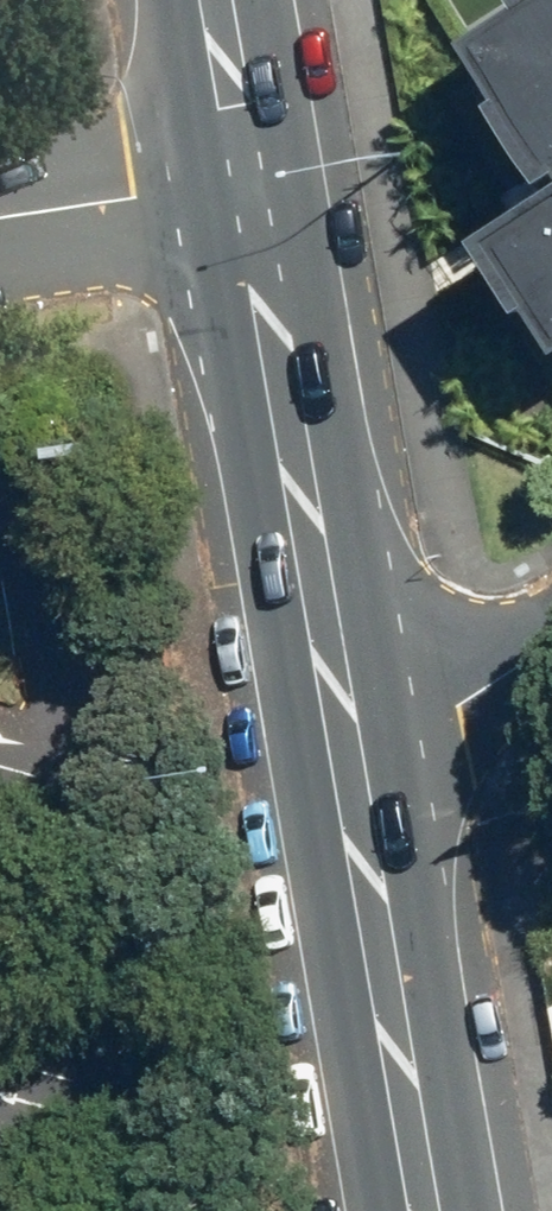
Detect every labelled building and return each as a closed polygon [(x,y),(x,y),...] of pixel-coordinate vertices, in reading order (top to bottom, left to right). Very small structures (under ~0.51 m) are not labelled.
[(551,101),(551,23),(516,46),(551,101)] [(528,237),(551,274),(551,222),(528,237)]
